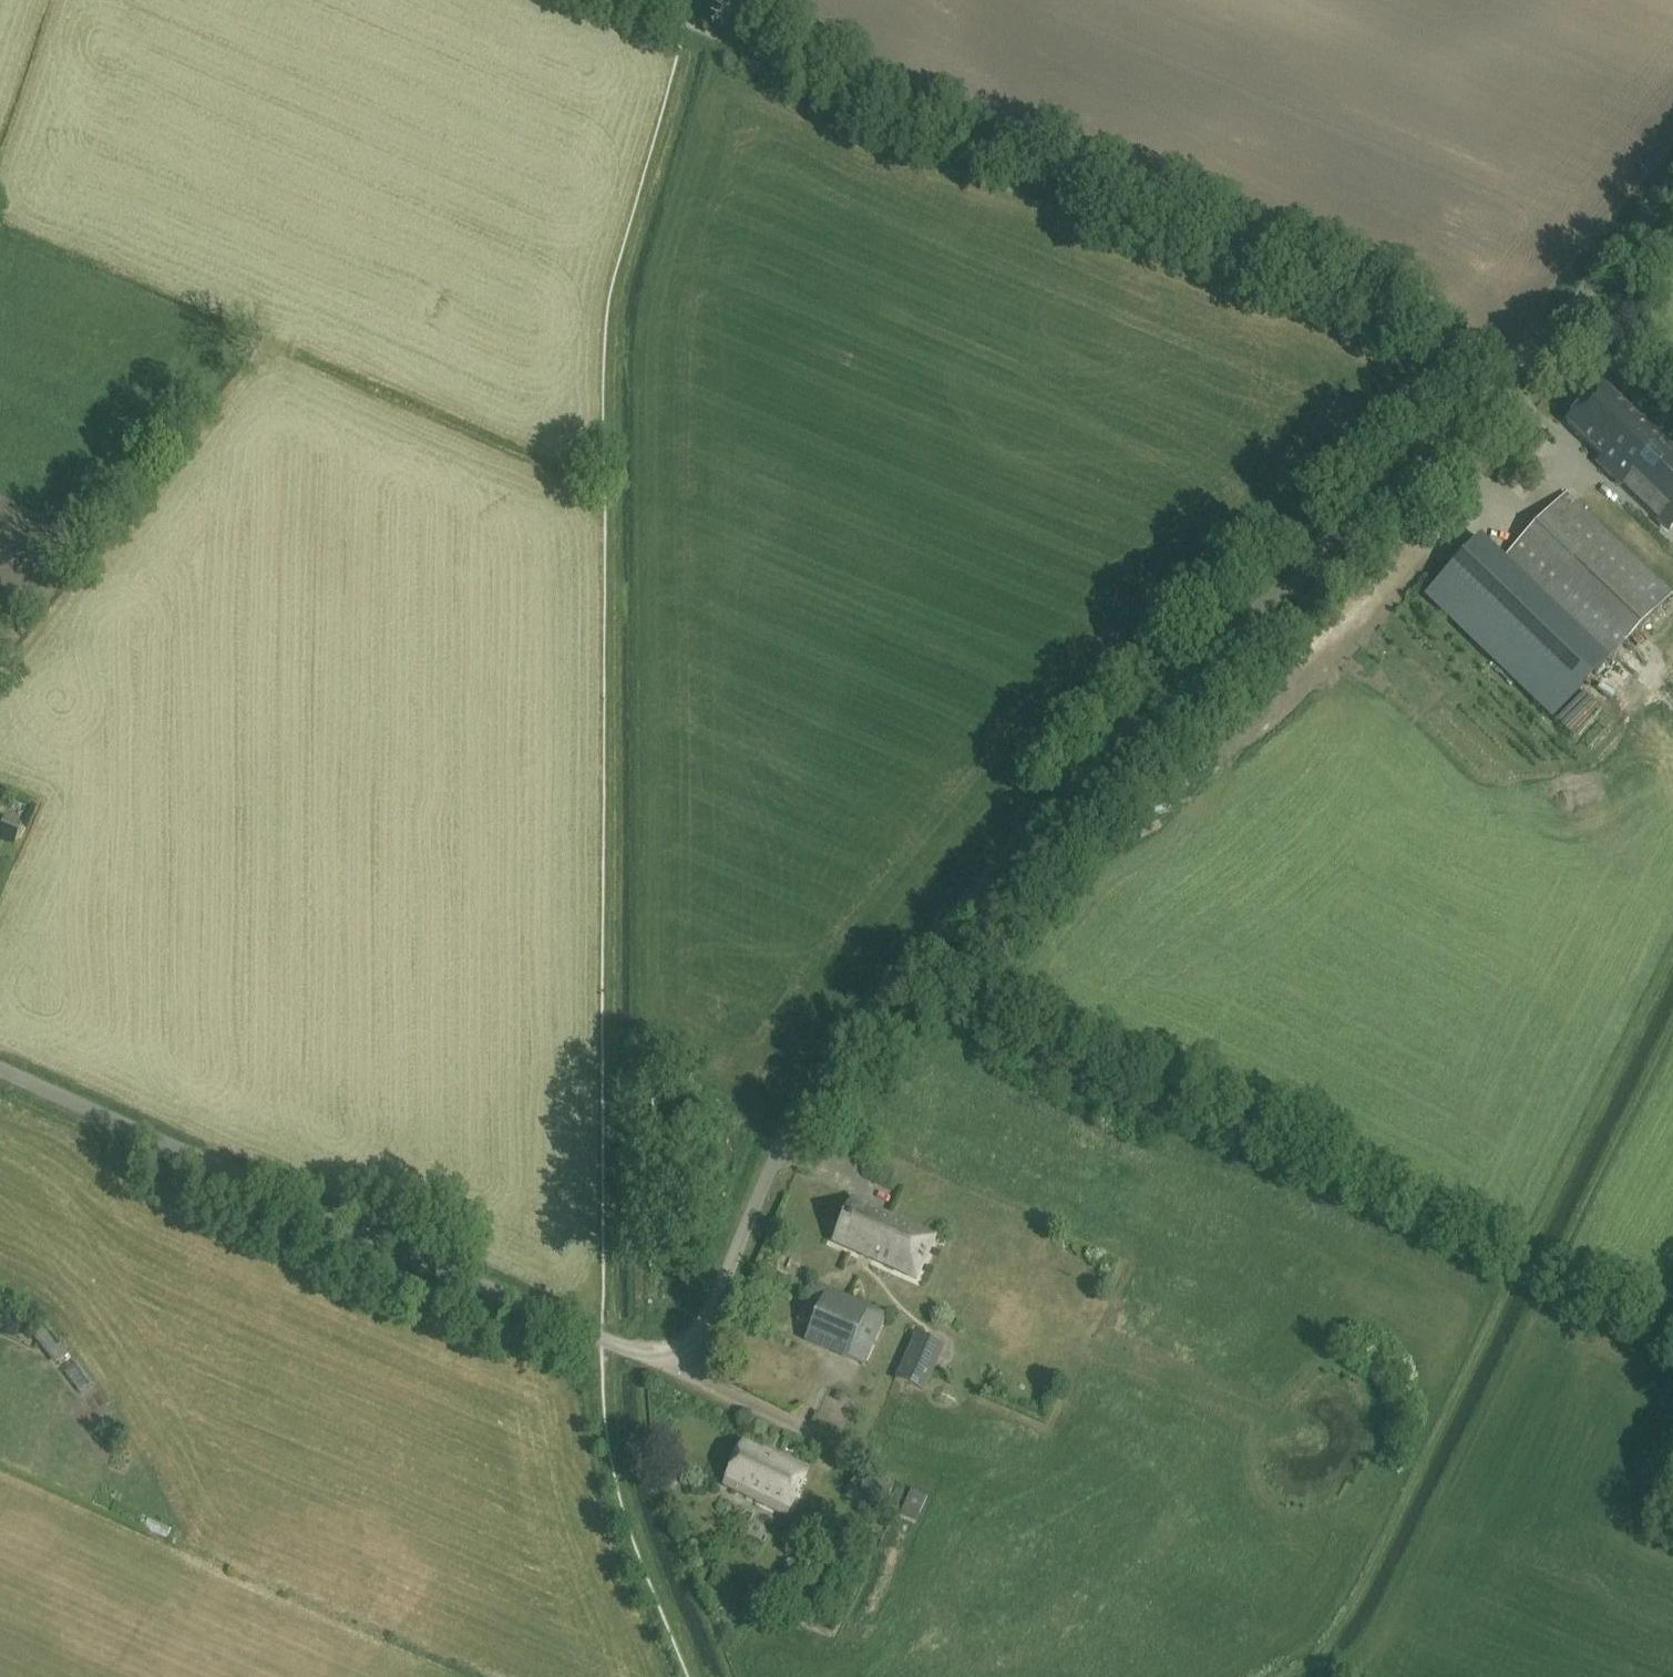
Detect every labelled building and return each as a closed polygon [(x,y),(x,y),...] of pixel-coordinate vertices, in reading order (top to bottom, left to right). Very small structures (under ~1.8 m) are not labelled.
[(1602,385),(1566,423),(1603,458),(1597,464),(1621,487),(1628,480),(1641,492),(1636,498),(1647,508),(1658,497),(1672,511),(1672,447),(1667,441),(1669,439),(1653,423),(1640,421),(1602,385)] [(1543,477),(1535,463),(1520,472),(1529,485),(1543,477)] [(1609,661),(1672,596),(1566,494),(1503,559),(1609,661)] [(917,1279),(935,1238),(852,1200),(833,1242),(917,1279)] [(804,1341),(863,1367),(886,1315),(813,1283),(796,1323),(809,1328),(804,1341)] [(45,1325),(35,1333),(49,1350),(59,1342),(45,1325)] [(925,1393),(945,1348),(915,1335),(895,1380),(925,1393)] [(777,1463),(743,1447),(723,1488),(787,1519),(811,1470),(781,1455),(777,1463)] [(904,1516),(921,1523),(930,1499),(914,1492),(904,1516)]
